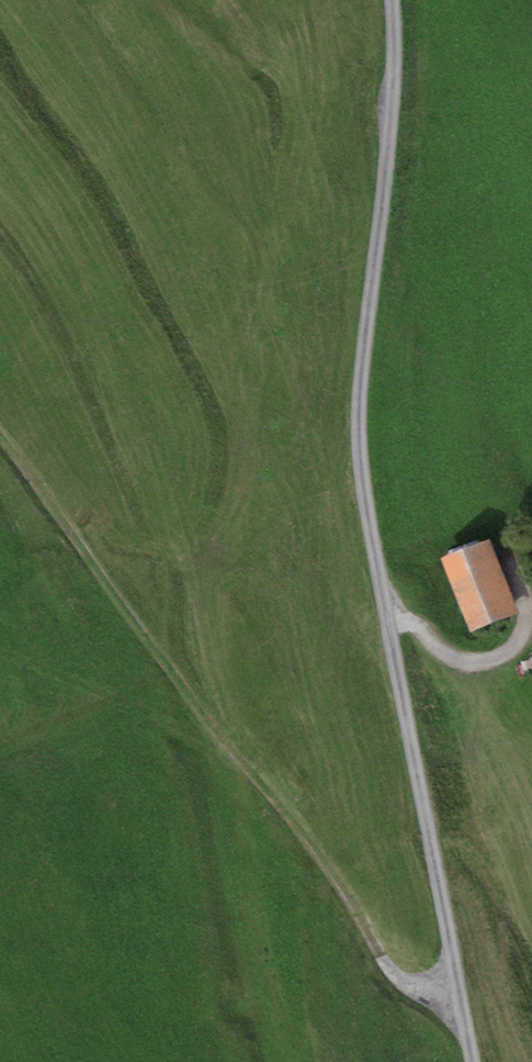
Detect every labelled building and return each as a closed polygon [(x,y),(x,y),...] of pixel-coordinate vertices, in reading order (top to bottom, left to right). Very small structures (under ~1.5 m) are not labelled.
[(489,538),(441,557),(471,631),(519,612),(489,538)]
